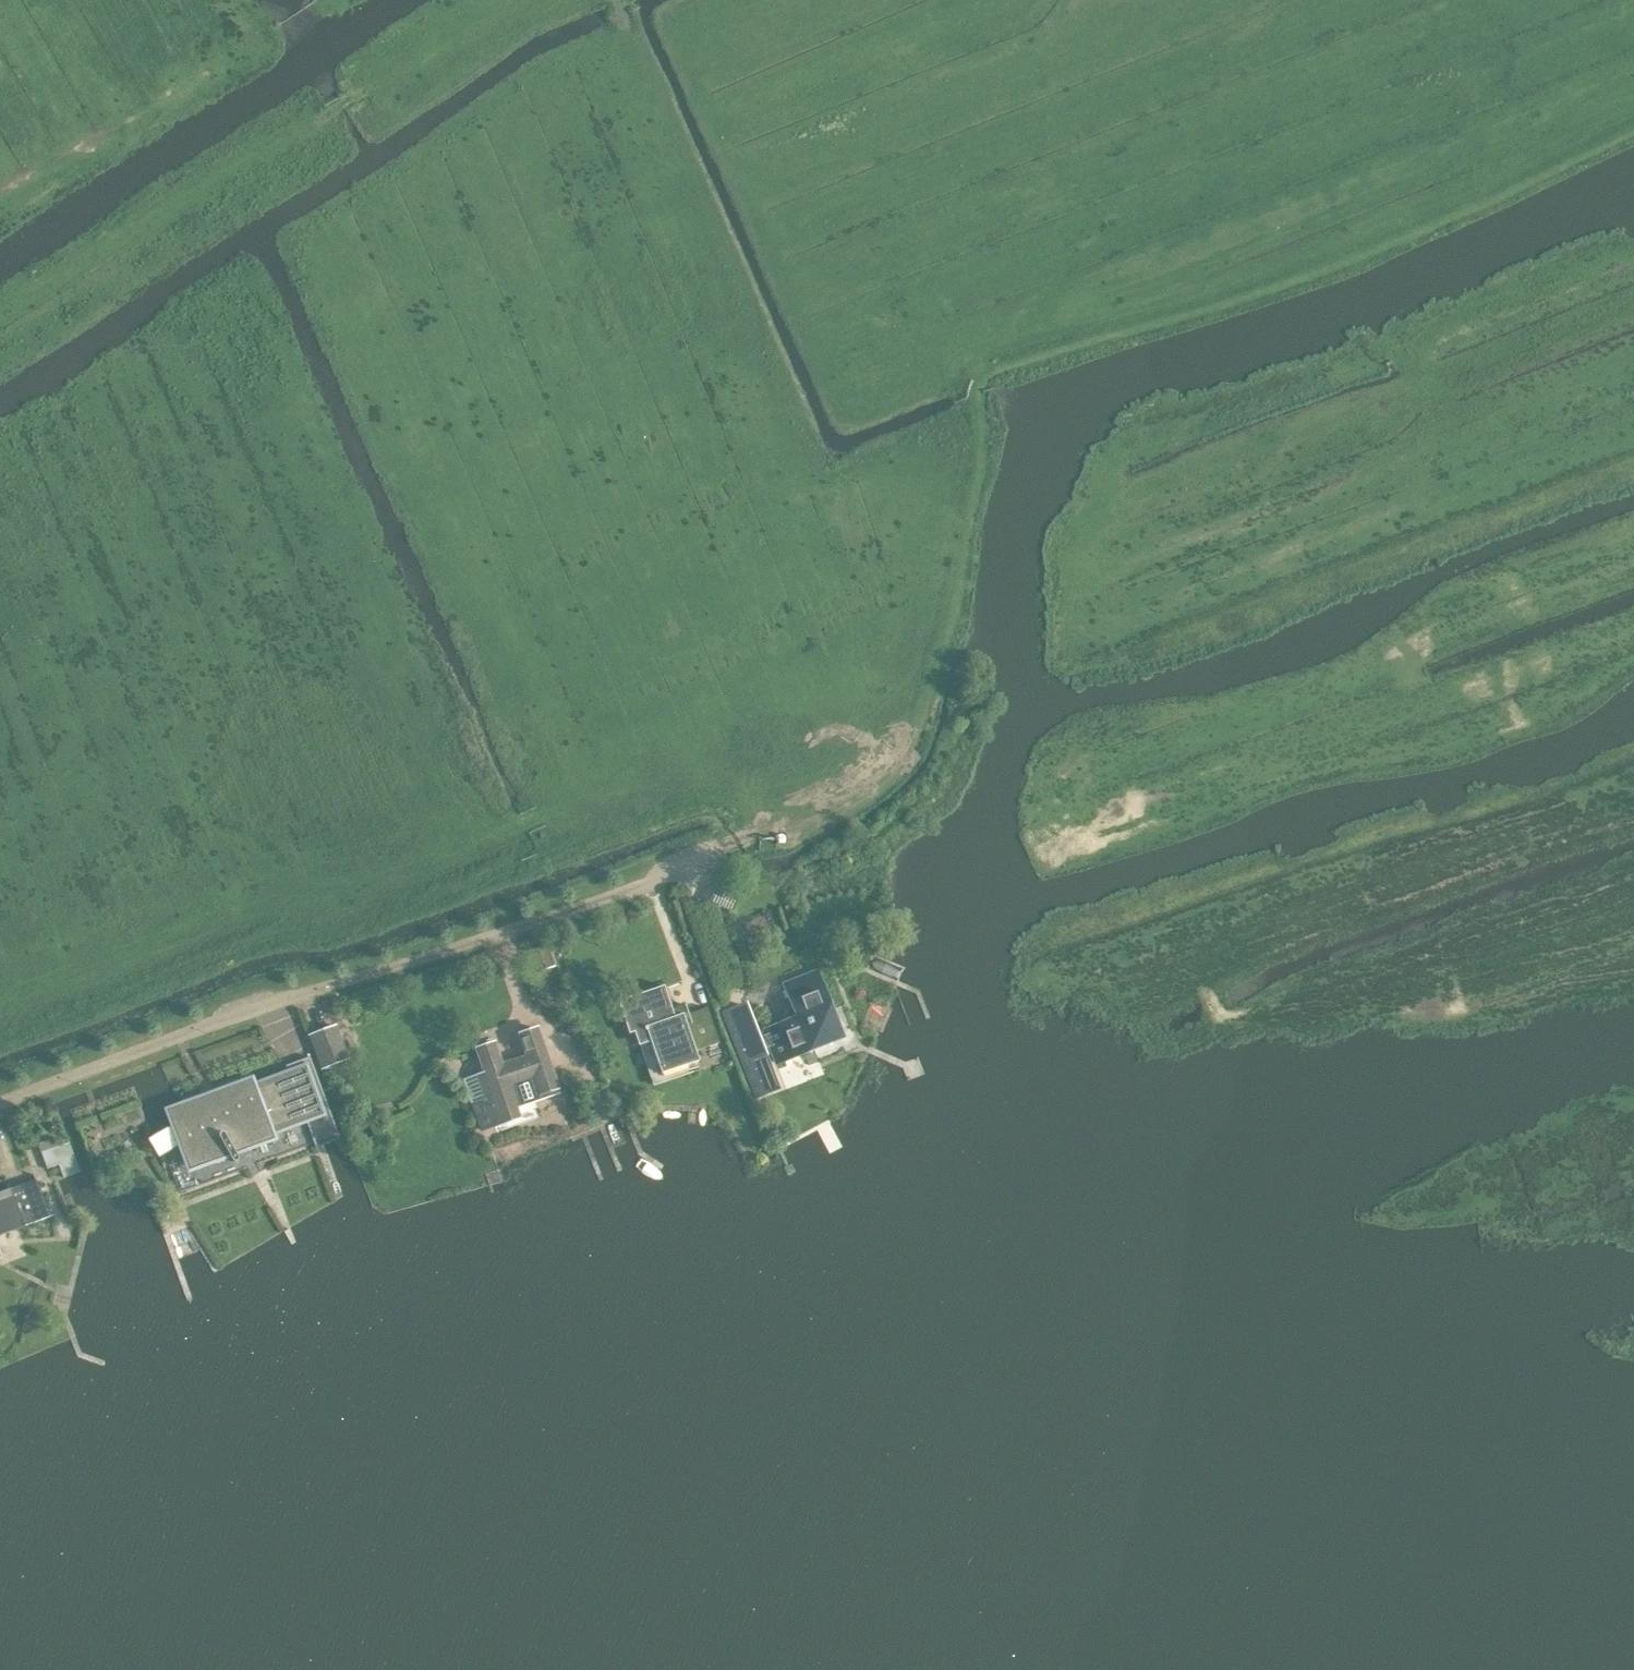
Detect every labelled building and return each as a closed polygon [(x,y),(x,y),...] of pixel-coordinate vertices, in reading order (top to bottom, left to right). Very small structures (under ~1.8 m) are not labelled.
[(556,964),(548,942),(528,950),(537,972),(556,964)] [(839,1039),(842,1033),(838,1023),(837,1024),(835,1023),(821,988),(815,972),(786,983),(792,999),(796,1010),(791,1011),(789,1016),(791,1021),(789,1022),(764,1031),(776,1061),(800,1051),(827,1040),(829,1042),(839,1039)] [(685,1003),(671,1008),(663,985),(618,1001),(629,1033),(644,1028),(644,1030),(646,1030),(661,1073),(698,1060),(695,1050),(719,1042),(707,1007),(689,1013),(685,1003)] [(723,1011),(743,1065),(767,1057),(747,1002),(723,1011)] [(310,1035),(321,1067),(347,1058),(335,1025),(310,1035)] [(559,1090),(558,1086),(538,1028),(519,1034),(526,1055),(513,1060),(514,1064),(503,1068),(494,1043),(476,1049),(483,1071),(464,1078),(481,1129),(519,1116),(516,1105),(559,1090)] [(181,1102),(165,1108),(171,1123),(188,1171),(274,1139),(272,1132),(305,1119),(315,1146),(324,1143),(335,1139),(339,1138),(308,1056),(285,1064),(286,1069),(253,1081),(251,1077),(181,1102)] [(781,1092),(767,1057),(743,1065),(757,1101),(781,1092)] [(55,1123),(52,1122),(49,1124),(47,1127),(49,1130),(52,1131),(55,1130),(56,1127),(55,1123)] [(68,1175),(79,1171),(65,1133),(38,1143),(47,1168),(59,1164),(63,1177),(68,1175)] [(374,1136),(357,1143),(361,1152),(378,1145),(374,1136)] [(50,1215),(36,1179),(9,1189),(11,1195),(0,1199),(0,1234),(50,1215)]
